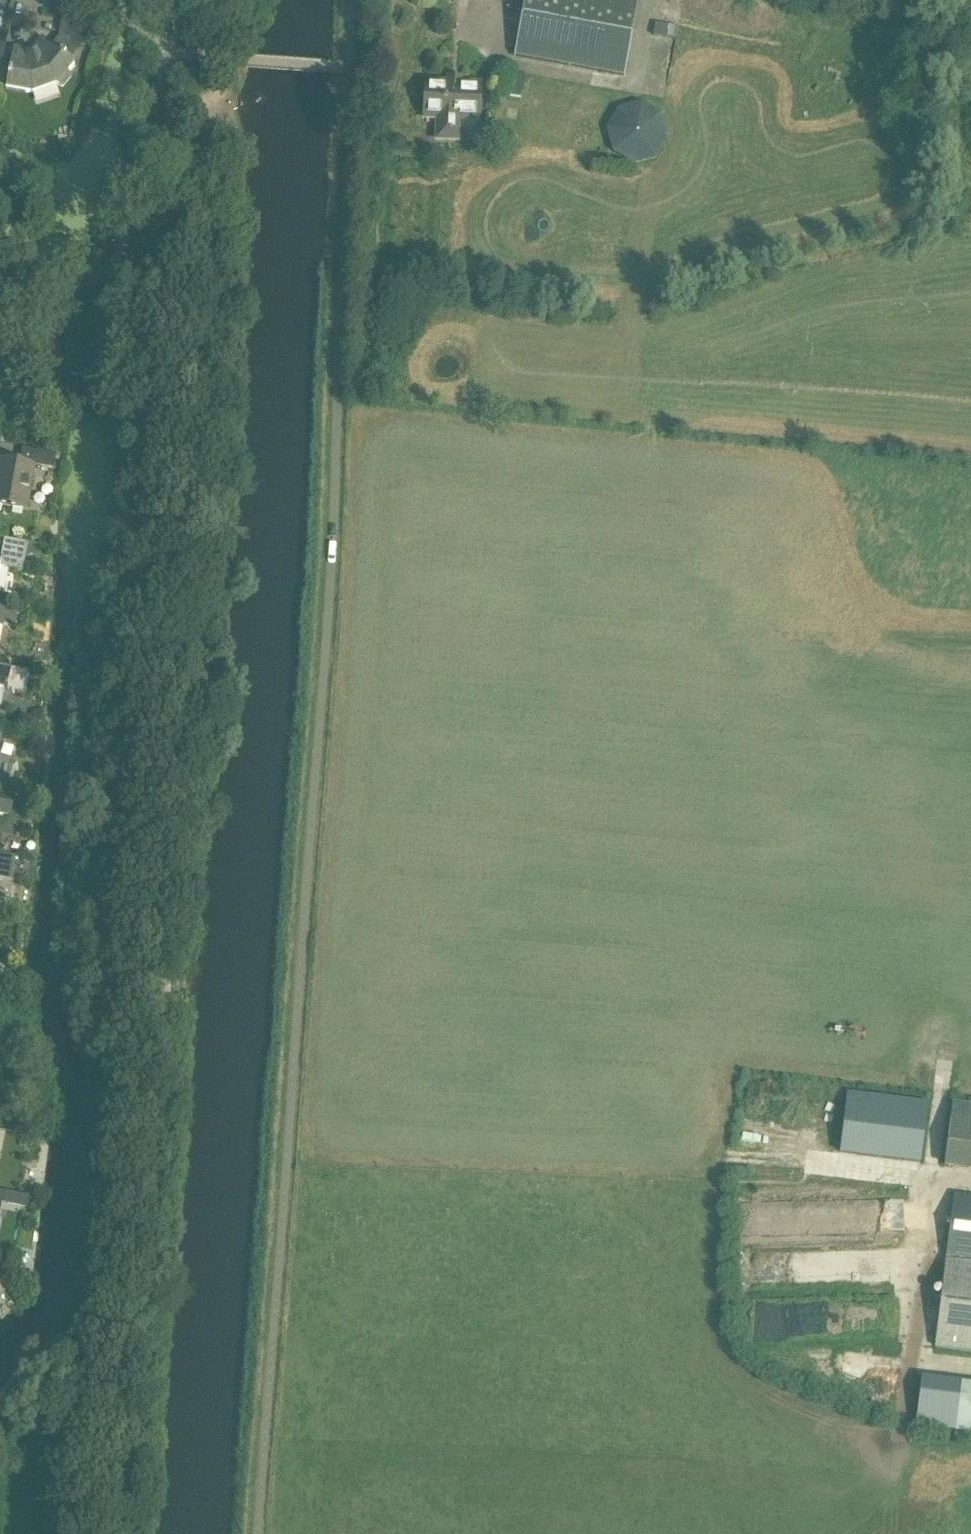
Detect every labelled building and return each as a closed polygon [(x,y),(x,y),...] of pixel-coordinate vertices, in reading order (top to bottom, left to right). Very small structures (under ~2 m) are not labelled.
[(515,57),(625,77),(639,0),(525,0),(515,57)] [(6,90),(32,94),(57,86),(63,88),(72,77),(68,72),(74,65),(69,61),(85,42),(92,43),(95,27),(62,21),(59,37),(52,46),(43,38),(34,49),(35,51),(28,54),(27,51),(14,49),(6,90)] [(655,23),(652,36),(665,38),(668,26),(655,23)] [(426,83),(425,119),(438,119),(437,140),(458,141),(459,120),(479,121),(480,85),(426,83)] [(27,512),(35,467),(51,470),(54,470),(57,456),(51,455),(23,450),(20,464),(0,460),(0,507),(27,512)] [(1,559),(0,559),(0,569),(0,568),(23,572),(28,544),(5,540),(1,559)] [(15,629),(18,612),(0,609),(0,626),(15,629)] [(5,687),(8,687),(28,691),(31,673),(11,670),(0,667),(0,708),(1,708),(5,687)] [(10,818),(14,796),(0,794),(0,816),(10,818)] [(9,878),(12,857),(0,855),(0,877),(9,878)] [(848,1092),(840,1151),(921,1161),(929,1101),(848,1092)] [(970,1170),(970,1107),(952,1104),(945,1167),(970,1170)] [(1,1213),(4,1201),(22,1204),(24,1196),(0,1192),(0,1213),(1,1213)] [(955,1196),(936,1349),(970,1353),(970,1198),(955,1196)] [(2,1295),(15,1305),(19,1300),(0,1283),(0,1298),(2,1295)] [(762,1299),(762,1332),(865,1331),(864,1298),(762,1299)] [(923,1380),(917,1428),(956,1432),(962,1384),(923,1380)] [(962,1384),(956,1432),(970,1434),(970,1385),(962,1384)]
